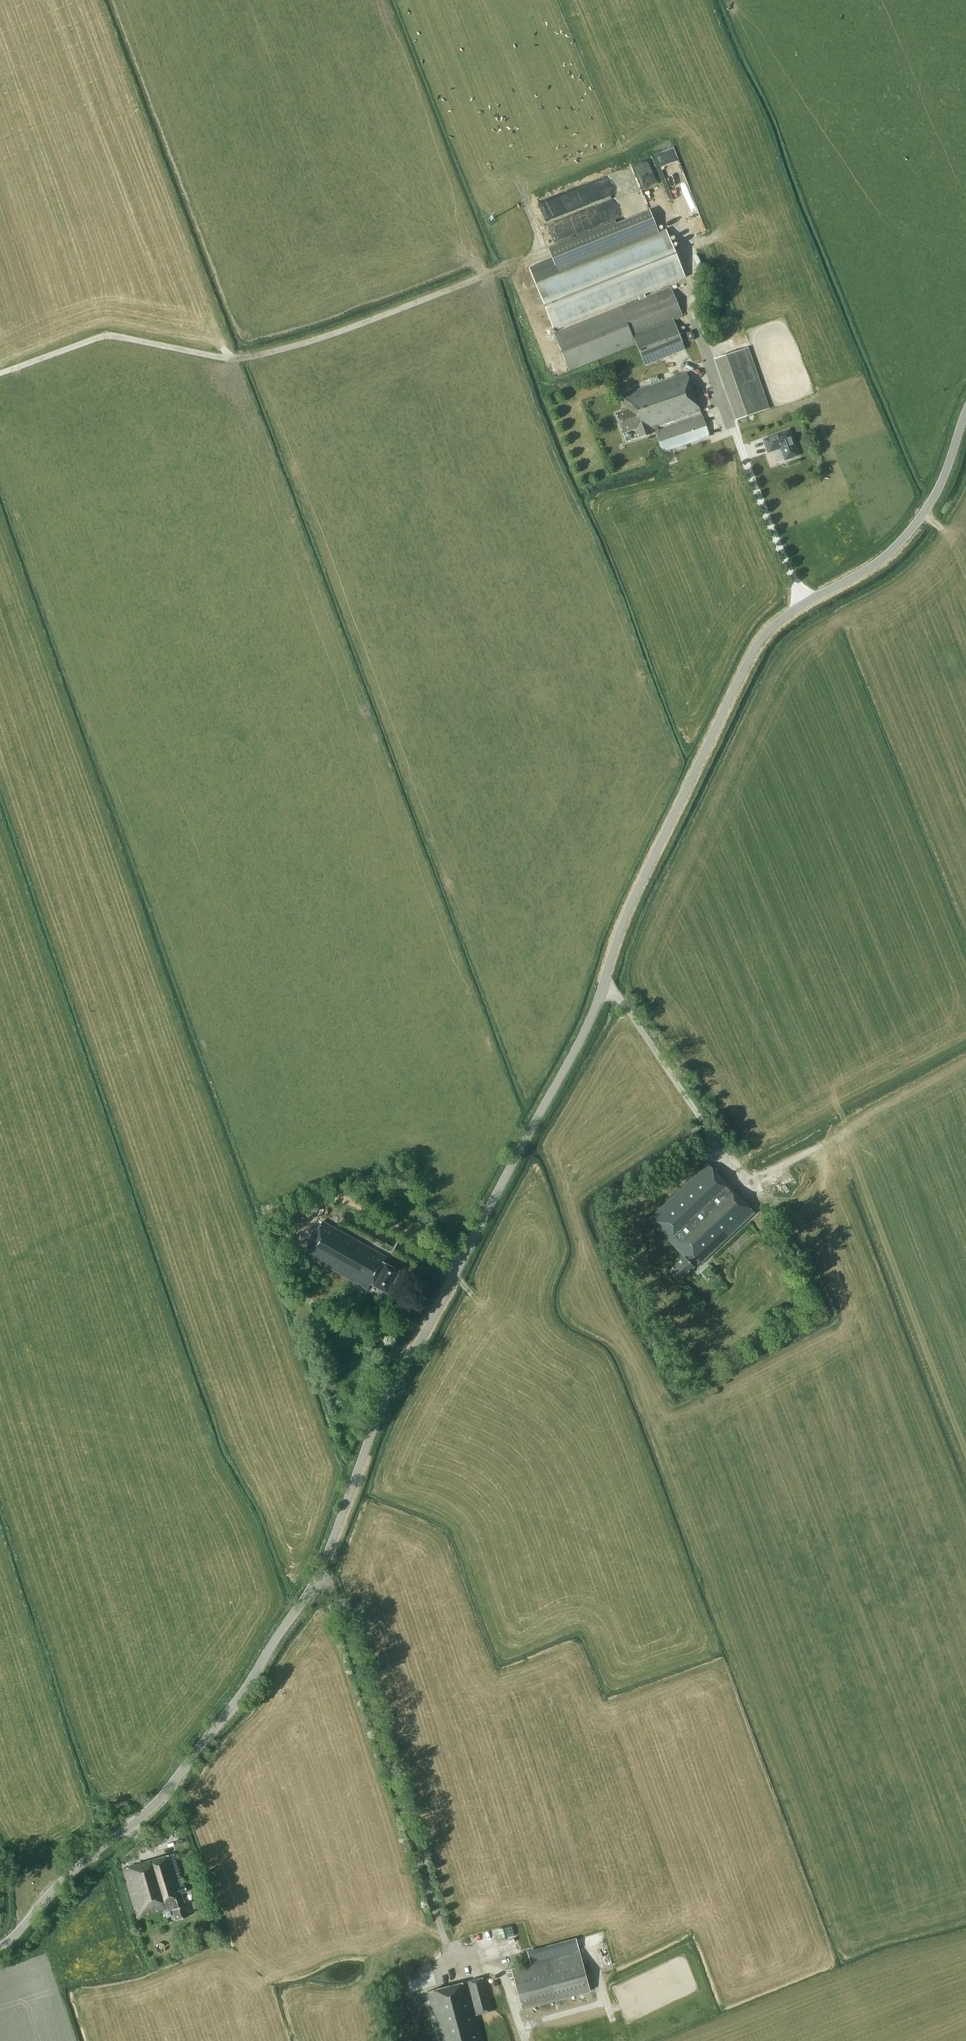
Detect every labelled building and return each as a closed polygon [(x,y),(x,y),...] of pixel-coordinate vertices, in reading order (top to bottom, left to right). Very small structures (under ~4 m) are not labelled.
[(632,165),(639,181),(650,176),(643,160),(632,165)] [(547,248),(558,276),(659,234),(649,210),(616,223),(615,220),(547,248)] [(559,220),(552,224),(559,237),(566,233),(559,220)] [(659,234),(558,276),(535,285),(553,331),(637,296),(639,301),(554,336),(569,372),(635,345),(643,366),(685,350),(674,321),(682,318),(669,288),(645,298),(644,294),(684,278),(665,232),(659,234)] [(769,408),(748,347),(714,358),(736,420),(769,408)] [(711,436),(687,373),(622,397),(627,411),(616,415),(623,434),(637,429),(640,439),(652,434),(651,430),(676,421),(678,425),(656,433),(663,453),(711,436)] [(798,455),(789,430),(765,439),(770,451),(782,447),(786,459),(798,455)] [(755,1213),(708,1163),(649,1219),(684,1257),(668,1272),(678,1282),(701,1262),(702,1263),(755,1213)] [(386,1257),(323,1222),(304,1255),(367,1290),(370,1286),(387,1295),(400,1272),(383,1263),(386,1257)] [(183,1885),(174,1854),(123,1869),(137,1916),(168,1907),(169,1911),(173,1910),(176,1920),(189,1916),(181,1893),(187,1891),(185,1885),(183,1885)] [(531,1963),(580,1950),(576,1937),(527,1951),(531,1963)] [(590,1991),(579,1950),(512,1968),(519,1994),(522,2008),(590,1991)] [(477,2015),(494,2010),(486,1977),(429,1991),(441,2040),(484,2040),(477,2015)] [(415,2010),(423,2001),(416,1995),(408,2005),(415,2010)]
